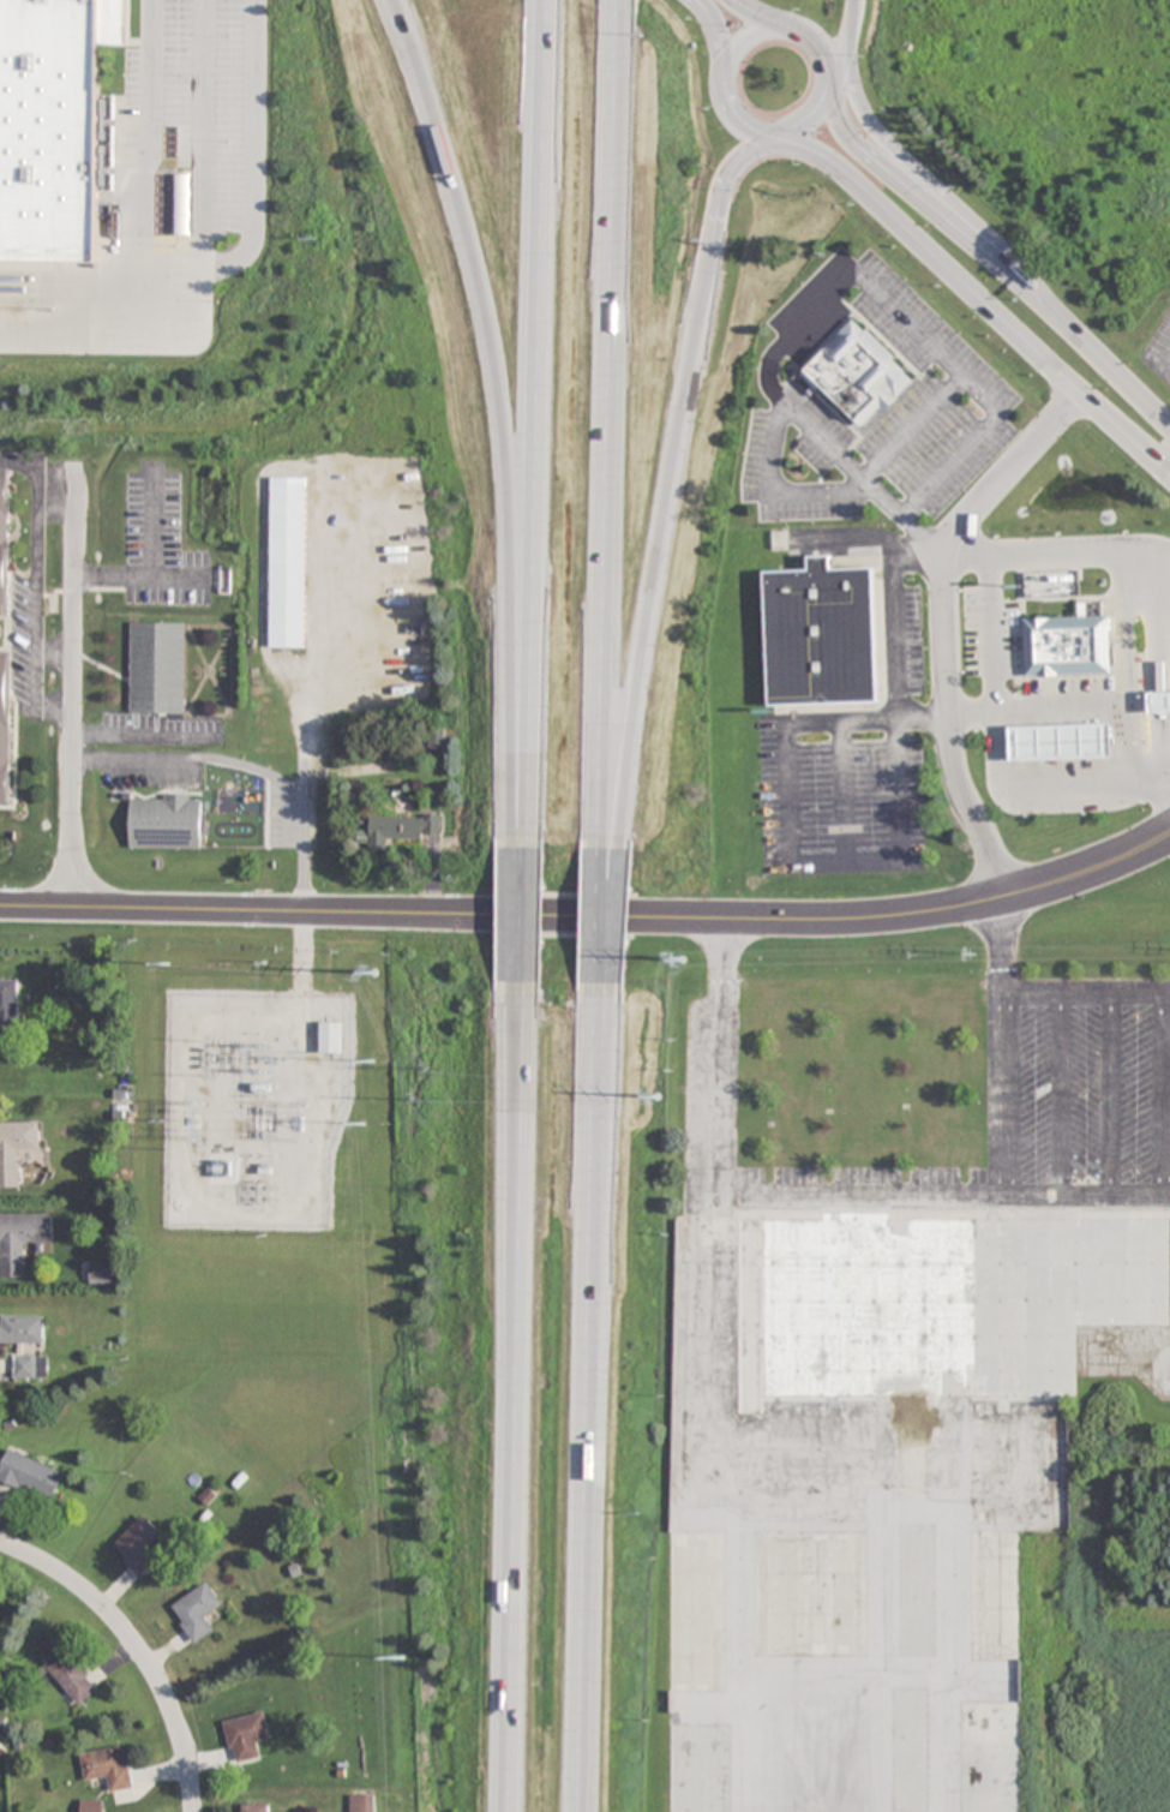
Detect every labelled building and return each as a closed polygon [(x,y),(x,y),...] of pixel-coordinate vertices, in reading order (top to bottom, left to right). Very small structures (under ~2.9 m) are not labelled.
[(108,263),(0,264),(0,0),(139,0),(139,47),(107,47),(108,263)] [(865,434),(917,379),(853,319),(796,379),(814,397),(819,391),(865,434)] [(0,470),(0,617),(8,617),(9,470),(0,470)] [(270,649),(304,649),(304,477),(270,477),(270,649)] [(830,556),(830,569),(872,567),(877,699),(770,705),(764,574),(808,573),(809,556),(830,556)] [(1022,617),(1021,672),(1108,674),(1109,617),(1022,617)] [(129,713),(184,714),(185,623),(130,622),(129,713)] [(8,809),(9,651),(0,651),(0,808),(8,809)] [(1149,692),(1150,712),(1169,712),(1169,692),(1149,692)] [(1114,759),(1113,724),(1010,725),(1010,760),(1114,759)] [(444,731),(429,732),(430,751),(445,750),(444,731)] [(200,849),(201,795),(129,795),(128,849),(200,849)] [(388,839),(441,838),(441,815),(370,817),(370,830),(358,830),(358,849),(388,849),(388,839)] [(17,979),(0,979),(0,1035),(17,1035),(17,979)] [(340,1022),(319,1022),(319,1053),(340,1053),(340,1022)] [(0,1122),(0,1187),(19,1187),(19,1150),(39,1150),(39,1122),(0,1122)] [(737,1413),(959,1413),(959,1397),(987,1397),(987,1412),(1076,1412),(1076,1325),(1169,1325),(1169,1213),(1074,1213),(1074,1218),(989,1218),(989,1219),(975,1219),(975,1210),(733,1210),(733,1218),(697,1218),(697,1245),(737,1245),(737,1413)] [(1,1243),(1,1279),(24,1279),(24,1243),(52,1243),(52,1214),(0,1214),(0,1243),(1,1243)] [(0,1316),(0,1344),(43,1344),(43,1316),(0,1316)] [(47,1378),(47,1355),(13,1355),(13,1378),(47,1378)] [(7,1447),(0,1465),(0,1481),(51,1503),(65,1472),(7,1447)] [(162,1535),(141,1515),(109,1547),(139,1577),(156,1559),(147,1550),(162,1535)] [(936,1525),(897,1525),(897,1657),(936,1657),(936,1525)] [(971,1532),(971,1660),(1021,1660),(1021,1532),(971,1532)] [(724,1533),(669,1533),(669,1693),(724,1693),(724,1533)] [(754,1533),(754,1657),(866,1657),(866,1533),(754,1533)] [(168,1606),(191,1643),(213,1629),(204,1616),(221,1605),(206,1582),(168,1606)] [(98,1687),(62,1647),(43,1665),(79,1704),(98,1687)] [(890,1811),(928,1811),(928,1689),(890,1689),(890,1811)] [(959,1701),(959,1811),(1022,1811),(1022,1701),(959,1701)] [(259,1757),(256,1744),(270,1741),(263,1711),(222,1721),(232,1763),(259,1757)] [(730,1726),(667,1726),(667,1811),(730,1811),(730,1726)] [(106,1779),(108,1792),(131,1788),(124,1746),(79,1753),(84,1782),(106,1779)] [(371,1799),(350,1799),(350,1811),(371,1811),(371,1799)] [(80,1800),(80,1811),(100,1811),(100,1800),(80,1800)] [(267,1804),(241,1804),(241,1811),(267,1811),(267,1804)]
